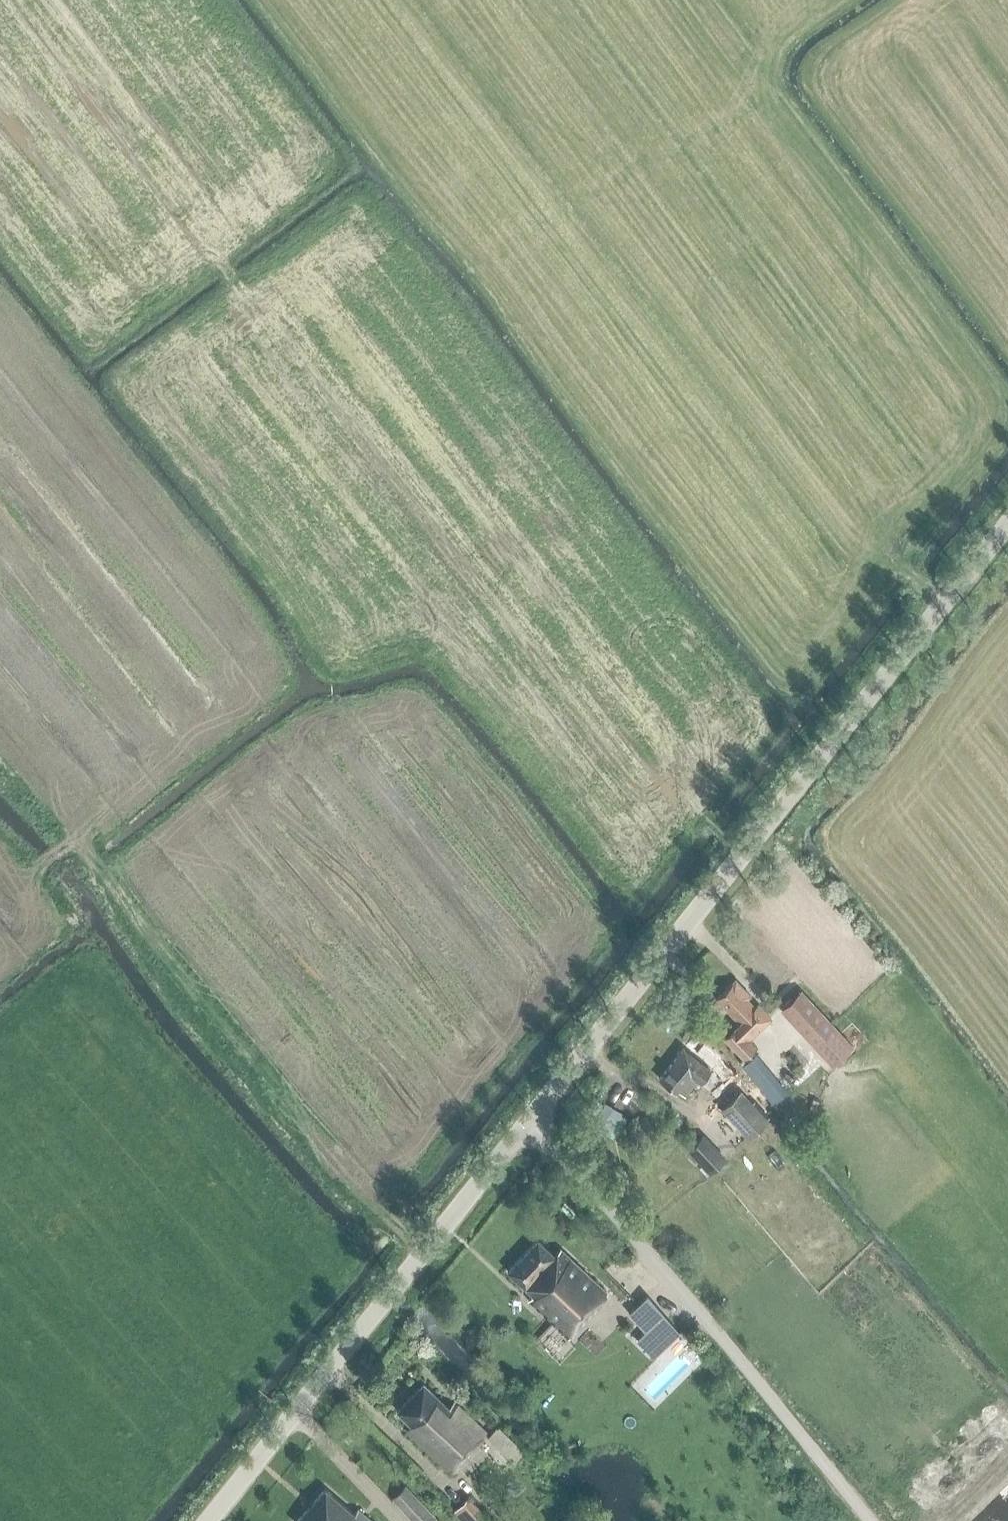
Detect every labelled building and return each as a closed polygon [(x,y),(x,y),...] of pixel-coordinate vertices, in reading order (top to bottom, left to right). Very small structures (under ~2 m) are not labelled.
[(736,1023),(720,1038),(740,1058),(753,1046),(746,1039),(768,1018),(754,1004),(752,1007),(744,999),(750,993),(738,981),(728,990),(726,988),(714,999),(736,1023)] [(848,1045),(797,990),(779,1007),(833,1061),(848,1045)] [(707,1088),(725,1065),(716,1058),(718,1056),(688,1032),(676,1048),(678,1050),(656,1079),(675,1093),(677,1091),(682,1095),(695,1078),(707,1088)] [(742,1064),(772,1104),(782,1097),(781,1095),(785,1092),(756,1053),(742,1064)] [(720,1110),(748,1138),(768,1119),(740,1090),(720,1110)] [(686,1151),(709,1174),(726,1157),(703,1134),(686,1151)] [(529,1296),(525,1301),(566,1340),(596,1308),(593,1306),(605,1293),(559,1251),(553,1257),(534,1240),(504,1273),(529,1296)] [(649,1328),(666,1345),(677,1334),(646,1297),(630,1314),(645,1332),(649,1328)] [(635,1336),(631,1340),(653,1360),(656,1356),(635,1336)] [(473,1446),(485,1433),(453,1402),(448,1407),(422,1382),(395,1410),(409,1424),(404,1428),(449,1473),(474,1447),(473,1446)] [(511,1439),(497,1426),(488,1436),(501,1449),(511,1439)] [(413,1520),(430,1520),(435,1516),(405,1486),(391,1500),(413,1520)] [(356,1509),(352,1514),(322,1489),(295,1520),(369,1520),(356,1509)] [(458,1520),(488,1520),(465,1498),(450,1514),(458,1520)]
